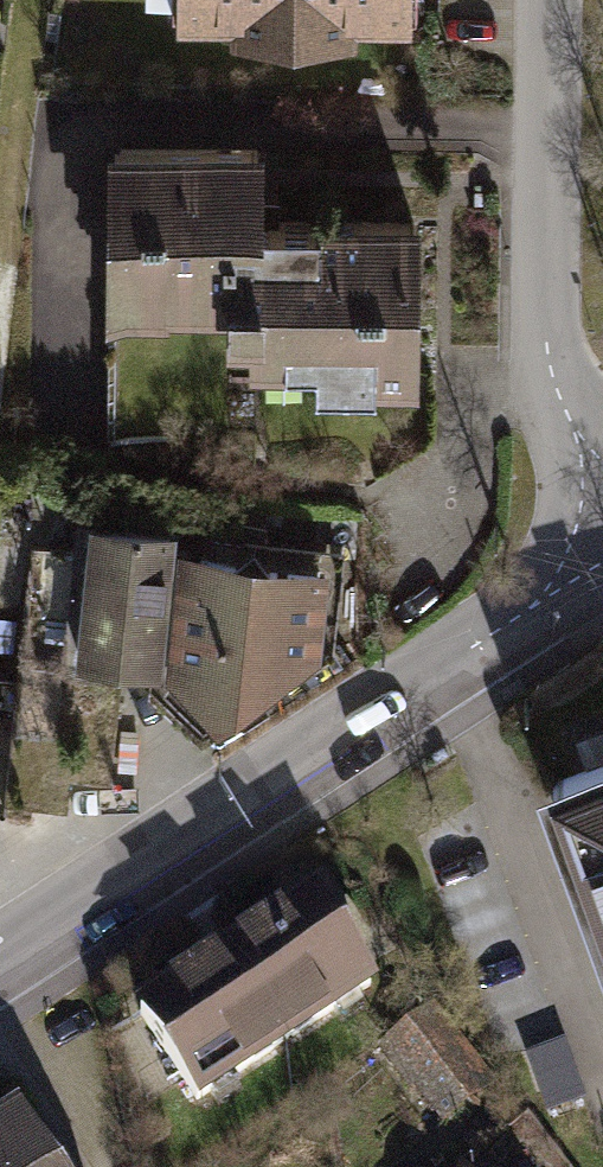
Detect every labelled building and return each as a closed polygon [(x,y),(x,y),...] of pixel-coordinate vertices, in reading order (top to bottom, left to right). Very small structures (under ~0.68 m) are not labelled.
[(203,16),(240,17),(240,33),(352,35),(353,20),(388,20),(388,0),(203,0),(203,16)] [(418,367),(417,226),(261,227),(260,144),(112,145),(112,287),(172,287),(172,302),(196,303),(236,302),(236,325),(257,325),(257,353),(380,352),(380,367),(418,367)] [(172,287),(112,287),(112,436),(195,436),(196,303),(172,302),(172,287)] [(156,672),(167,526),(86,520),(85,542),(29,537),(9,804),(72,809),(75,768),(112,771),(120,670),(156,672)] [(331,562),(181,546),(167,679),(212,723),(322,645),(331,562)] [(550,805),(602,951),(602,786),(550,805)] [(375,993),(317,909),(130,1037),(187,1121),(375,993)] [(411,1037),(376,1063),(434,1138),(468,1112),(411,1037)] [(21,1127),(0,1141),(0,1166),(48,1166),(21,1127)]
